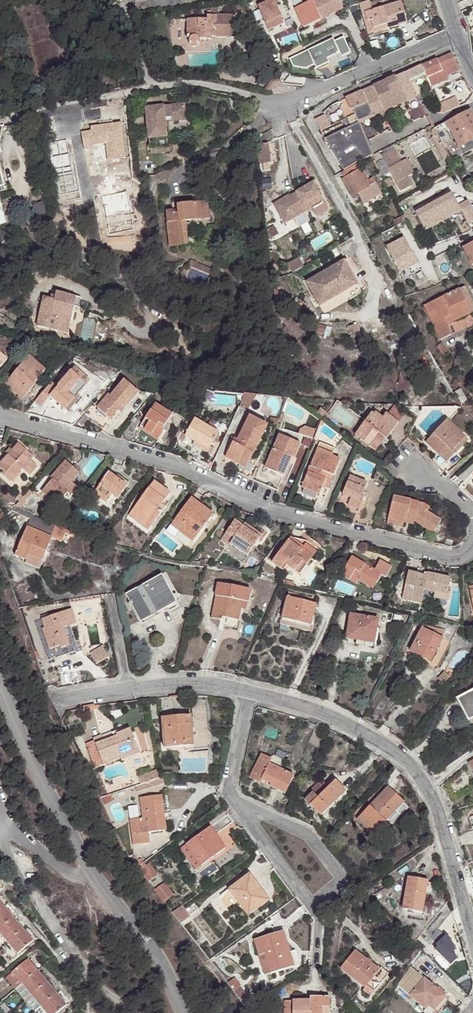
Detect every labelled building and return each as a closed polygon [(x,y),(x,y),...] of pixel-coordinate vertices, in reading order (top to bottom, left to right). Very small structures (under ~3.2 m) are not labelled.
[(332,0),(310,0),(307,1),(307,4),(294,10),(303,29),(342,11),(336,0),(334,0),(333,1),(332,0)] [(272,2),(257,8),(268,32),(282,25),(272,2)] [(407,27),(402,5),(391,8),(390,8),(373,13),(370,3),(361,6),(363,15),(369,37),(396,30),(407,27)] [(233,40),(233,17),(216,17),(217,8),(209,7),(209,16),(204,16),(204,21),(184,20),(184,42),(186,42),(186,45),(188,48),(190,49),(193,50),(196,49),(197,47),(198,45),(198,41),(208,42),(209,39),(233,40)] [(334,39),(291,59),(294,67),(308,68),(317,64),(319,68),(332,62),(330,58),(341,53),(342,56),(353,52),(346,36),(336,41),(334,39)] [(435,74),(439,83),(448,79),(447,76),(444,70),(456,64),(451,53),(421,66),(424,74),(426,77),(435,74)] [(444,70),(447,76),(460,71),(456,64),(444,70)] [(424,74),(421,66),(394,78),(405,102),(409,111),(421,106),(416,97),(408,81),(424,74)] [(429,87),(439,83),(435,74),(426,77),(429,87)] [(373,87),(384,111),(405,102),(394,78),(373,87)] [(384,111),(373,87),(346,99),(350,107),(347,108),(348,112),(351,110),(357,122),(384,111)] [(459,106),(455,98),(437,105),(441,113),(459,106)] [(419,109),(409,113),(413,121),(423,117),(419,109)] [(434,128),(450,157),(452,161),(472,149),(472,115),(471,112),(471,111),(470,110),(434,128)] [(178,112),(142,114),(144,157),(164,156),(163,147),(160,147),(160,142),(159,135),(159,128),(162,128),(179,127),(178,112)] [(314,120),(319,130),(329,126),(324,116),(314,120)] [(324,137),(342,170),(369,154),(354,124),(324,137)] [(450,157),(434,128),(433,127),(427,130),(444,160),(450,157)] [(270,164),(268,146),(260,147),(259,136),(254,138),(258,166),(270,164)] [(380,154),(393,181),(405,175),(412,171),(405,159),(399,162),(392,148),(380,154)] [(0,165),(0,180),(2,190),(5,198),(11,196),(1,165),(0,165)] [(350,166),(342,170),(338,173),(350,195),(368,186),(358,168),(353,171),(350,166)] [(405,175),(393,181),(398,190),(410,184),(405,175)] [(275,204),(286,223),(326,201),(316,183),(290,197),(289,196),(275,204)] [(368,186),(350,195),(353,201),(371,191),(368,186)] [(414,214),(423,231),(459,212),(466,225),(472,221),(472,206),(468,209),(466,203),(457,208),(450,195),(414,214)] [(207,222),(206,205),(177,208),(177,213),(166,214),(170,249),(181,248),(178,224),(185,224),(207,222)] [(403,217),(393,222),(396,227),(406,223),(403,217)] [(181,248),(187,247),(185,224),(178,224),(181,248)] [(472,259),(472,237),(460,244),(469,261),(470,261),(472,259)] [(416,264),(401,239),(385,248),(399,274),(416,264)] [(349,258),(341,263),(347,274),(352,271),(359,283),(362,281),(349,258)] [(197,265),(191,262),(189,268),(195,271),(197,266),(197,265)] [(312,280),(325,302),(359,283),(352,271),(347,274),(341,263),(312,280)] [(211,278),(213,272),(197,266),(195,271),(211,278)] [(55,310),(56,296),(54,296),(55,284),(38,283),(37,291),(25,290),(22,320),(54,322),(55,310)] [(63,285),(55,284),(54,296),(56,296),(62,297),(63,285)] [(460,289),(472,313),(472,302),(465,287),(460,289)] [(472,313),(460,289),(425,307),(442,341),(454,336),(449,325),(472,313)] [(0,346),(0,362),(8,353),(0,346)] [(46,366),(30,352),(5,380),(23,395),(36,382),(34,379),(46,366)] [(56,384),(51,380),(34,397),(39,402),(46,396),(49,393),(61,405),(63,407),(77,393),(90,381),(76,366),(56,384)] [(119,403),(122,406),(138,390),(124,376),(109,392),(107,390),(95,403),(109,416),(117,408),(115,406),(119,403)] [(49,393),(46,396),(58,408),(61,405),(49,393)] [(77,393),(63,407),(66,410),(80,397),(77,393)] [(173,412),(156,400),(140,425),(158,437),(165,427),(163,426),(173,412)] [(225,454),(239,461),(241,457),(249,461),(267,423),(249,414),(236,441),(232,439),(225,454)] [(360,434),(372,445),(383,435),(388,440),(390,442),(404,427),(393,417),(389,420),(382,414),(380,416),(378,414),(360,434)] [(183,436),(194,441),(209,448),(217,431),(192,418),(183,436)] [(442,457),(443,455),(447,452),(450,455),(447,458),(453,464),(472,444),(451,424),(430,445),(442,457)] [(281,435),(267,468),(284,476),(293,457),(296,459),(302,444),(281,435)] [(383,435),(372,445),(379,451),(388,440),(383,435)] [(28,450),(19,441),(0,461),(0,467),(3,470),(0,472),(8,480),(20,468),(28,475),(38,465),(31,459),(25,454),(28,450)] [(209,448),(194,441),(192,445),(207,452),(209,448)] [(320,442),(302,487),(321,494),(324,488),(329,474),(335,476),(341,460),(333,457),(336,449),(320,442)] [(34,456),(28,450),(25,454),(31,459),(34,456)] [(284,476),(267,468),(265,473),(289,484),(299,460),(296,459),(293,457),(284,476)] [(68,489),(76,480),(84,471),(70,460),(55,478),(56,479),(45,491),(59,503),(70,491),(68,489)] [(129,486),(111,472),(95,491),(107,501),(113,493),(120,498),(129,486)] [(329,474),(324,488),(329,490),(335,476),(329,474)] [(368,483),(350,475),(343,493),(351,497),(349,504),(361,509),(366,497),(363,495),(368,483)] [(81,485),(76,480),(68,489),(70,491),(73,494),(81,485)] [(155,480),(131,509),(151,526),(162,512),(158,509),(161,505),(171,492),(155,480)] [(321,494),(302,487),(300,494),(319,501),(321,494)] [(214,513),(191,496),(171,524),(193,539),(214,513)] [(395,499),(390,519),(405,523),(406,519),(412,520),(420,527),(433,537),(442,526),(427,514),(431,510),(425,505),(395,499)] [(57,521),(13,504),(11,506),(9,510),(29,517),(15,553),(27,557),(29,552),(43,558),(57,521)] [(151,526),(131,509),(128,513),(148,530),(151,526)] [(248,554),(264,534),(239,516),(223,538),(230,544),(232,542),(248,554)] [(405,523),(390,519),(388,523),(403,528),(405,523)] [(406,519),(405,523),(420,527),(412,520),(406,519)] [(294,534),(290,539),(303,548),(305,546),(316,554),(320,548),(309,539),(294,534)] [(303,548),(290,539),(273,561),(283,569),(288,564),(301,573),(316,554),(305,546),(303,548)] [(29,552),(27,557),(26,559),(40,565),(43,558),(29,552)] [(359,581),(367,585),(371,579),(376,582),(382,573),(351,556),(340,573),(357,583),(359,581)] [(161,567),(126,586),(138,610),(153,603),(151,600),(171,590),(160,569),(162,568),(161,567)] [(428,576),(410,571),(403,597),(421,602),(425,590),(437,593),(448,596),(450,588),(452,579),(429,573),(428,576)] [(241,605),(243,597),(248,598),(250,598),(252,585),(221,578),(212,613),(223,616),(223,614),(239,616),(241,605)] [(371,579),(367,585),(372,589),(376,582),(371,579)] [(453,589),(450,588),(448,596),(437,593),(436,597),(451,602),(453,593),(452,593),(453,589)] [(140,614),(174,596),(171,590),(151,600),(153,603),(138,610),(140,614)] [(280,622),(287,624),(289,618),(301,622),(299,628),(308,630),(316,603),(287,595),(280,622)] [(75,617),(71,607),(42,618),(45,626),(42,627),(53,656),(71,649),(62,622),(75,617)] [(345,638),(356,640),(374,643),(378,618),(350,614),(345,638)] [(289,618),(287,624),(299,628),(301,622),(289,618)] [(421,626),(410,645),(414,647),(412,652),(425,659),(434,644),(437,646),(442,638),(421,626)] [(88,641),(95,651),(107,643),(100,633),(88,641)] [(434,644),(425,659),(428,661),(437,646),(434,644)] [(102,647),(90,654),(96,665),(108,658),(102,647)] [(436,665),(428,661),(426,666),(433,670),(436,665)] [(468,715),(472,713),(472,689),(458,696),(468,715)] [(206,698),(190,697),(191,710),(162,712),(164,742),(194,740),(194,742),(209,741),(211,734),(211,733),(208,725),(206,698)] [(101,734),(92,737),(101,763),(120,756),(119,752),(136,746),(127,726),(115,730),(116,732),(117,735),(103,741),(102,737),(101,734)] [(116,732),(102,737),(103,741),(117,735),(116,732)] [(92,737),(85,739),(95,765),(101,763),(92,737)] [(261,748),(250,770),(259,775),(269,757),(270,757),(272,753),(261,748)] [(270,757),(269,757),(259,775),(270,782),(271,780),(285,787),(294,769),(270,757)] [(158,764),(137,772),(140,779),(159,771),(158,764)] [(304,795),(318,809),(326,802),(327,804),(345,786),(335,775),(317,793),(312,787),(304,795)] [(402,798),(386,782),(355,815),(371,831),(385,816),(401,799),(402,798)] [(99,794),(102,802),(112,796),(109,790),(99,794)] [(140,794),(142,814),(138,814),(139,830),(130,831),(132,841),(149,839),(147,829),(160,827),(159,814),(157,814),(156,809),(162,808),(161,791),(140,794)] [(390,820),(405,804),(401,799),(385,816),(390,820)] [(326,802),(318,809),(320,811),(327,804),(326,802)] [(160,827),(166,827),(163,808),(162,808),(156,809),(157,814),(159,814),(160,827)] [(185,840),(200,862),(224,846),(210,824),(185,840)] [(194,867),(195,866),(200,862),(185,840),(179,844),(178,845),(194,867)] [(143,862),(137,867),(146,878),(150,875),(146,869),(148,868),(143,862)] [(426,889),(428,876),(428,875),(407,871),(402,904),(422,907),(425,889),(426,889)] [(264,900),(246,873),(224,888),(243,915),(264,900)] [(158,882),(167,894),(170,892),(161,880),(158,882)] [(390,886),(387,880),(376,885),(381,894),(386,892),(385,889),(390,886)] [(158,882),(152,886),(161,898),(167,894),(158,882)] [(178,903),(170,909),(178,920),(186,914),(178,903)] [(14,917),(5,906),(0,910),(0,930),(14,917)] [(0,930),(9,941),(23,928),(14,917),(0,930)] [(33,940),(23,928),(9,941),(19,953),(33,940)] [(294,972),(288,957),(281,937),(253,948),(259,963),(265,961),(272,980),(294,972)] [(454,950),(447,942),(436,952),(444,960),(454,950)] [(379,964),(354,946),(340,965),(365,983),(364,985),(372,991),(389,967),(381,962),(379,964)] [(292,956),(288,957),(294,972),(298,970),(292,956)] [(23,983),(38,971),(28,959),(13,972),(23,983)] [(408,965),(393,986),(416,1005),(415,1007),(421,1012),(429,1012),(444,996),(441,993),(443,991),(436,985),(434,987),(423,977),(422,978),(408,965)] [(48,983),(38,971),(23,983),(33,995),(48,983)] [(13,972),(7,977),(16,989),(23,983),(13,972)] [(232,975),(225,981),(244,1005),(251,1000),(232,975)] [(23,983),(16,989),(26,1001),(27,1000),(33,995),(23,983)] [(42,1007),(57,994),(48,983),(33,995),(42,1007)] [(57,994),(42,1007),(47,1012),(59,1012),(67,1006),(57,994)] [(317,994),(317,998),(308,999),(283,998),(283,1012),(321,1012),(321,1004),(328,1004),(328,994),(317,994)] [(33,995),(27,1000),(37,1011),(42,1007),(33,995)]
